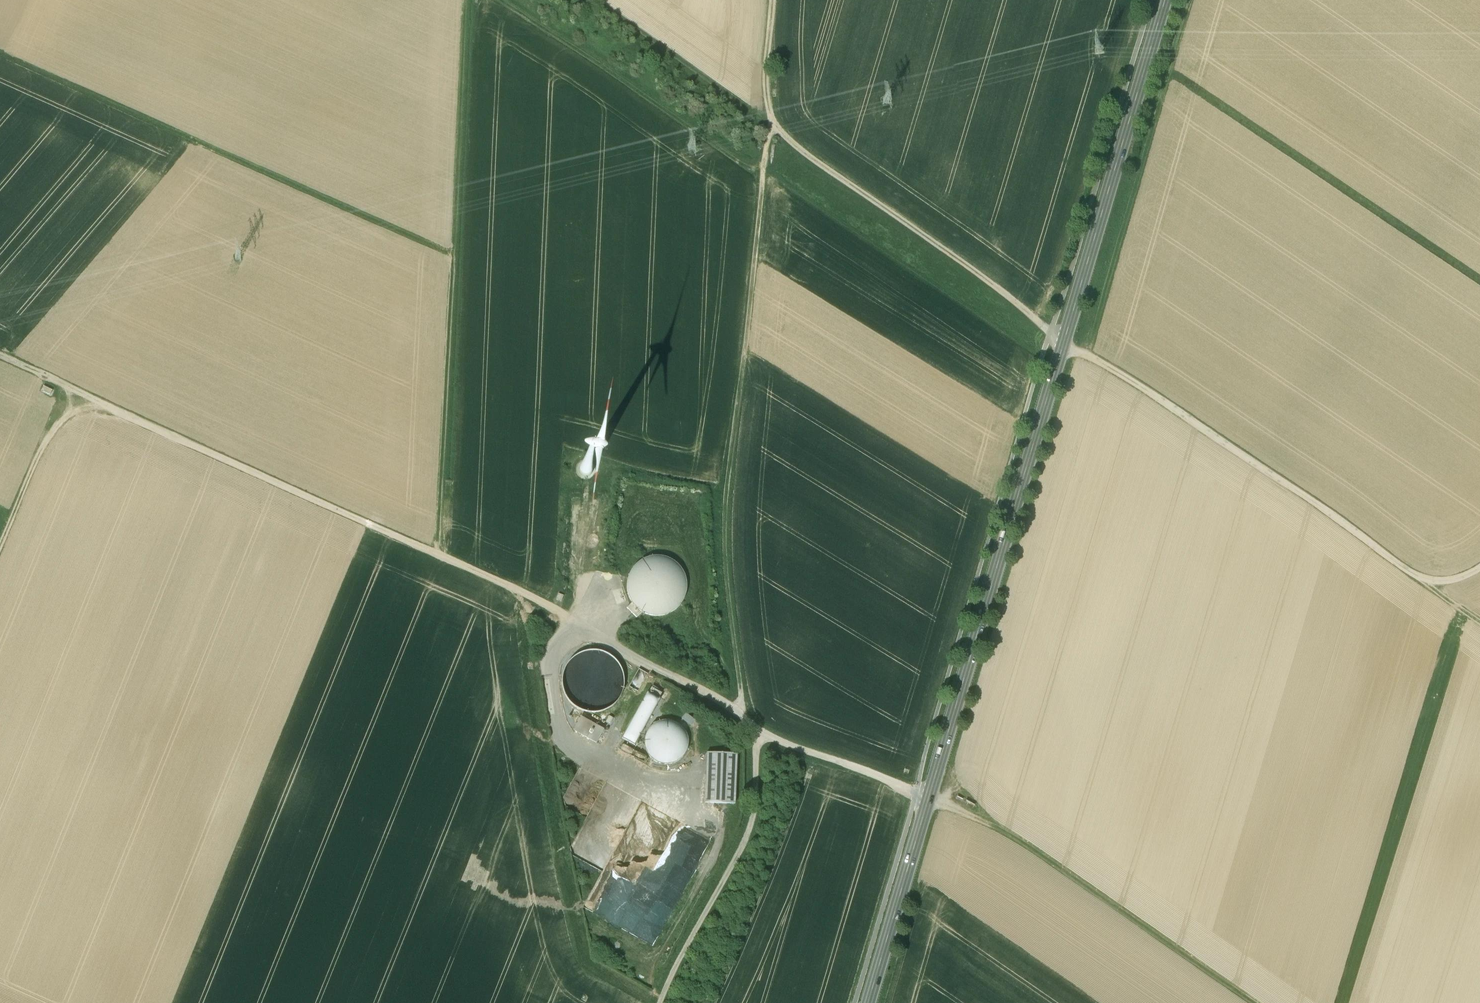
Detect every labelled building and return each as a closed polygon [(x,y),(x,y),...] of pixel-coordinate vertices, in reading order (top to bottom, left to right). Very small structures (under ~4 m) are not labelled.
[(592,472),(593,470),(592,467),(591,464),(588,463),(585,462),(583,463),(580,464),(579,467),(578,470),(579,473),(580,475),(583,477),(586,477),(588,476),(591,475),(592,472)] [(634,600),(639,608),(647,613),(656,616),(665,616),(674,613),(681,607),(687,599),(689,590),(688,580),(684,571),(677,564),(668,559),(659,558),(649,560),(640,565),(634,573),(631,582),(631,591),(634,600)] [(622,693),(624,681),(622,669),(615,659),(605,652),(593,650),(581,652),(571,659),(564,669),(562,681),(564,693),(571,703),(581,710),(593,712),(605,710),(615,703),(622,693)] [(639,668),(629,686),(638,691),(648,674),(639,668)] [(647,692),(622,738),(635,745),(660,699),(659,698),(662,693),(651,687),(648,693),(647,692)] [(604,729),(581,717),(574,730),(596,742),(604,729)] [(686,750),(688,742),(686,734),(681,726),(674,722),(666,720),(657,722),(650,727),(646,734),(644,742),(646,751),(651,758),(658,763),(666,764),(675,762),(682,758),(686,750)] [(737,754),(707,752),(705,803),(735,804),(737,754)]
